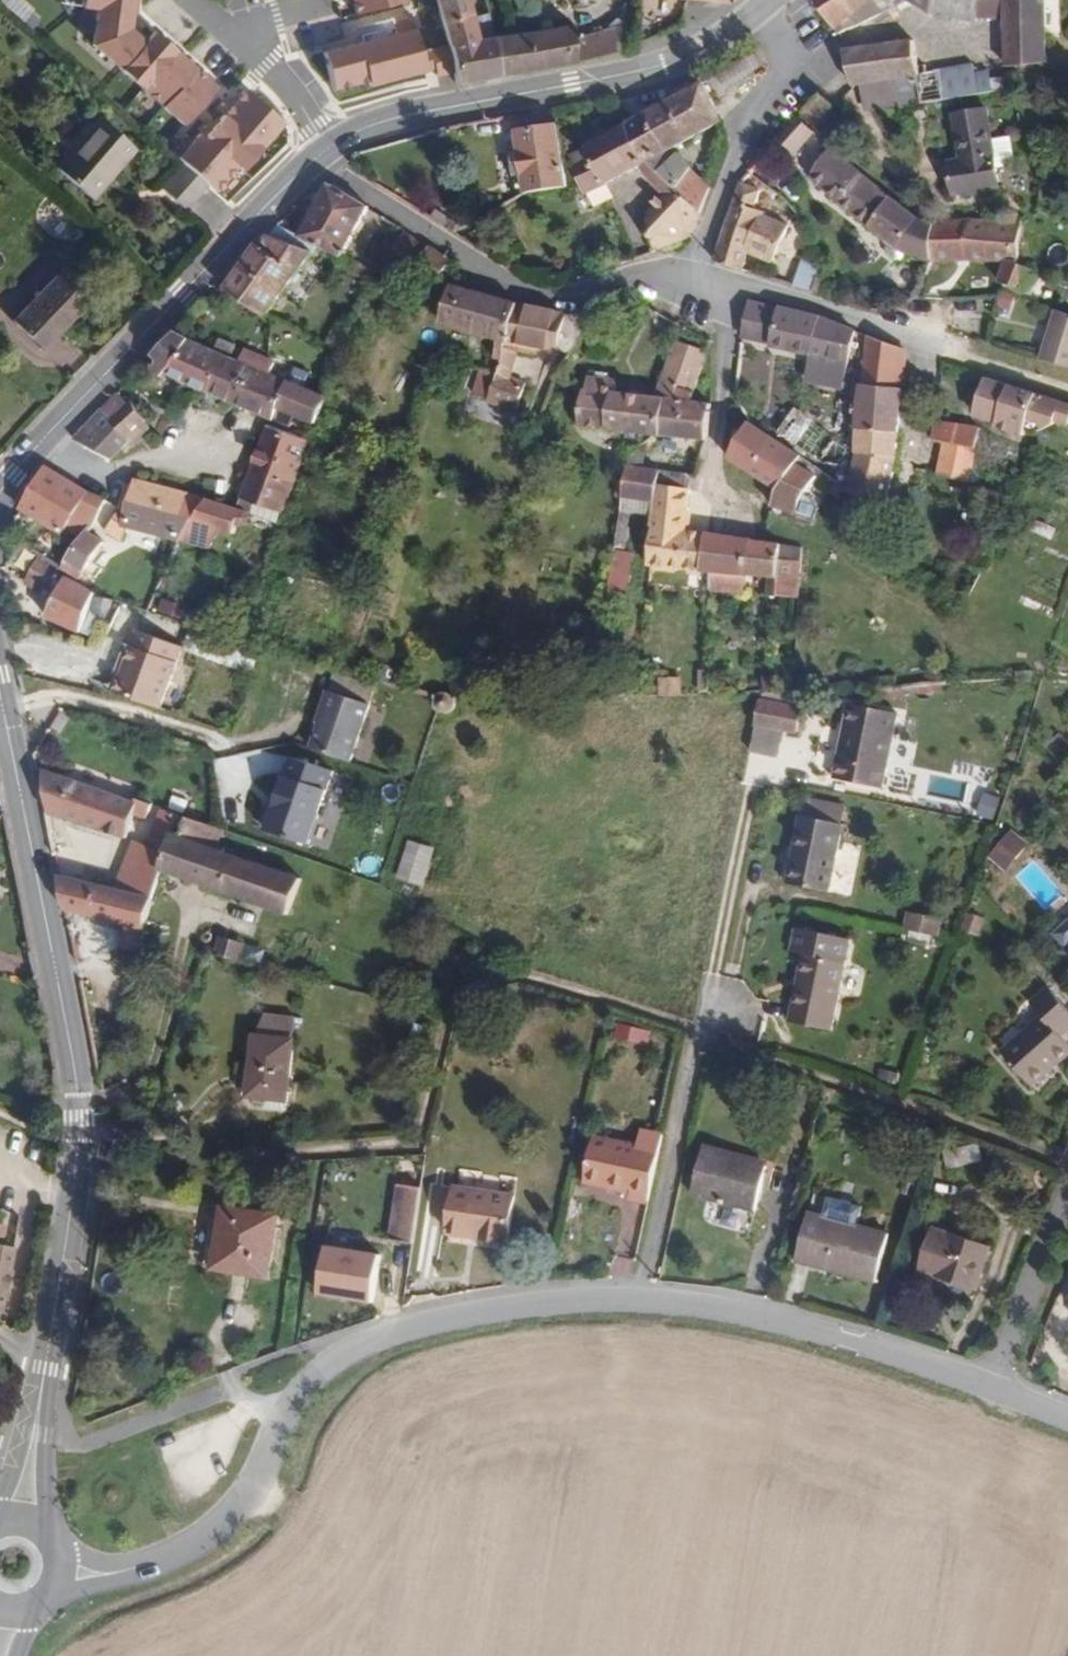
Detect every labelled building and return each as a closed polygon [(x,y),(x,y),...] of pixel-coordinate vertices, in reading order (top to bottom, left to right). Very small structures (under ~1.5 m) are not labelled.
[(91,45),(181,125),(215,87),(153,32),(144,42),(129,29),(131,0),(77,0),(75,9),(91,11),(91,45)] [(356,14),(405,1),(405,0),(352,0),(356,14)] [(448,46),(474,40),(492,37),(487,14),(469,18),(465,0),(435,0),(440,20),(448,46)] [(841,34),(890,11),(892,16),(899,12),(897,8),(911,1),(933,13),(956,19),(978,21),(978,17),(1007,19),(1008,66),(1048,63),(1047,0),(817,0),(841,34)] [(454,74),(448,45),(426,51),(416,12),(387,20),(389,29),(365,35),(367,41),(323,53),(332,90),(367,81),(369,86),(433,70),(435,77),(454,74)] [(551,28),(549,19),(538,21),(540,29),(551,28)] [(540,29),(492,37),(501,75),(574,62),(593,58),(588,36),(573,39),(573,24),(551,28),(540,29)] [(628,24),(588,36),(593,58),(617,52),(628,24)] [(474,40),(448,46),(456,83),(501,75),(492,37),(474,40)] [(915,40),(845,50),(854,85),(864,84),(893,80),(917,76),(923,104),(949,99),(945,79),(943,79),(937,71),(927,72),(926,65),(919,66),(915,40)] [(738,41),(707,58),(716,74),(747,57),(738,41)] [(979,94),(976,74),(974,64),(937,71),(943,79),(945,79),(949,99),(979,94)] [(979,94),(993,92),(990,71),(976,74),(979,94)] [(917,76),(893,80),(899,104),(899,107),(923,104),(917,76)] [(899,104),(893,80),(864,84),(868,109),(899,104)] [(722,121),(704,83),(648,114),(671,151),(722,121)] [(177,143),(169,152),(183,164),(207,186),(214,192),(237,166),(241,170),(282,123),(244,89),(229,106),(222,100),(214,108),(221,115),(211,127),(203,121),(196,130),(199,133),(184,149),(177,143)] [(819,127),(837,107),(822,94),(804,111),(819,127)] [(790,115),(783,108),(772,120),(778,127),(790,115)] [(955,195),(1000,187),(998,169),(992,139),(988,109),(955,115),(963,160),(950,162),(955,195)] [(671,151),(648,114),(629,125),(653,165),(658,173),(659,174),(701,212),(710,187),(671,151)] [(804,117),(786,136),(800,148),(817,129),(804,117)] [(54,168),(90,199),(134,149),(98,118),(54,168)] [(653,165),(629,125),(587,147),(592,155),(576,163),(574,164),(586,194),(607,184),(641,166),(646,173),(653,165)] [(570,187),(560,126),(519,132),(522,151),(526,176),(528,194),(570,187)] [(1011,136),(992,139),(998,169),(1017,166),(1011,136)] [(592,155),(587,147),(573,156),(576,163),(592,155)] [(933,262),(928,223),(914,214),(859,170),(832,147),(812,176),(837,201),(891,242),(887,247),(888,254),(895,260),(901,259),(907,252),(933,262)] [(512,153),(515,177),(526,176),(522,151),(512,153)] [(186,210),(207,186),(183,164),(161,188),(186,210)] [(652,181),(659,174),(658,173),(653,165),(646,173),(652,181)] [(690,238),(701,212),(659,174),(652,181),(665,196),(643,220),(657,250),(690,238)] [(741,183),(715,260),(743,270),(749,252),(773,262),(789,226),(765,215),(766,212),(755,208),(761,190),(741,183)] [(343,256),(370,207),(331,185),(302,237),(319,245),(343,256)] [(928,223),(933,262),(965,260),(1007,261),(1000,282),(1024,291),(1035,271),(1020,262),(1020,245),(1022,245),(1023,244),(1024,242),(1023,240),(1021,239),(1022,223),(994,222),(969,220),(928,223)] [(465,229),(456,222),(451,230),(457,234),(465,229)] [(226,290),(266,316),(319,245),(302,237),(278,225),(259,245),(234,280),(230,277),(223,285),(228,288),(226,290)] [(416,271),(431,246),(416,238),(394,272),(380,265),(373,277),(403,294),(416,271)] [(453,261),(431,246),(416,271),(437,285),(453,261)] [(806,260),(794,286),(815,292),(817,285),(824,287),(827,281),(820,279),(825,266),(806,260)] [(63,269),(56,277),(73,294),(83,284),(63,269)] [(55,276),(11,321),(40,349),(84,304),(73,294),(56,277),(55,276)] [(817,285),(815,292),(822,294),(824,287),(817,285)] [(519,304),(454,286),(443,322),(503,340),(502,343),(500,343),(498,349),(501,350),(500,351),(492,348),(484,370),(499,374),(508,341),(510,342),(519,304)] [(1010,309),(1014,294),(1002,291),(998,306),(1010,309)] [(773,344),(782,307),(744,297),(735,335),(773,344)] [(571,354),(595,316),(568,313),(519,304),(510,342),(508,341),(499,374),(484,370),(483,370),(476,392),(491,397),(490,400),(518,409),(527,384),(511,378),(519,351),(535,354),(536,347),(557,351),(559,349),(571,354)] [(809,380),(843,388),(856,331),(822,317),(782,307),(773,344),(814,354),(809,380)] [(1057,310),(1042,359),(1067,367),(1067,314),(1057,310)] [(905,350),(870,323),(863,384),(904,389),(906,361),(905,350)] [(211,393),(231,358),(216,352),(191,339),(176,332),(154,354),(160,361),(155,367),(155,371),(163,377),(167,372),(211,393)] [(695,390),(709,352),(676,340),(656,397),(615,392),(617,380),(613,379),(609,373),(599,372),(593,377),(589,377),(587,390),(585,391),(581,427),(610,430),(655,435),(707,440),(712,404),(693,402),(694,392),(678,389),(679,385),(695,390)] [(289,382),(293,371),(246,351),(241,362),(232,358),(237,348),(220,341),(216,352),(231,358),(211,393),(237,405),(258,369),(289,382)] [(455,363),(459,350),(443,346),(441,359),(455,363)] [(557,351),(536,347),(535,354),(557,360),(559,352),(557,351)] [(280,407),(290,382),(289,382),(258,369),(237,405),(271,420),(275,421),(280,407)] [(987,377),(975,414),(998,421),(997,427),(1024,436),(1026,430),(1035,433),(1056,423),(1056,421),(1067,424),(1067,403),(987,377)] [(280,407),(317,423),(327,398),(290,382),(280,407)] [(878,497),(888,499),(898,457),(904,389),(863,384),(861,395),(856,395),(854,413),(860,414),(858,453),(849,490),(854,494),(852,508),(876,512),(878,497)] [(118,392),(103,408),(131,439),(132,438),(136,441),(150,427),(146,423),(148,420),(132,400),(129,403),(118,392)] [(103,408),(75,439),(112,459),(131,439),(103,408)] [(821,472),(750,422),(729,458),(778,489),(774,506),(799,515),(803,500),(821,472)] [(976,449),(981,428),(936,422),(934,440),(945,443),(976,449)] [(302,423),(299,430),(310,435),(313,427),(302,423)] [(252,514),(281,525),(285,511),(304,460),(303,459),(310,441),(269,425),(243,496),(244,497),(240,510),(208,501),(138,482),(136,486),(130,510),(122,508),(108,530),(124,541),(129,527),(181,540),(212,548),(220,530),(235,534),(237,521),(242,525),(248,523),(251,518),(247,513),(250,510),(253,511),(252,514)] [(827,427),(817,444),(841,457),(851,440),(827,427)] [(975,451),(976,449),(945,443),(939,475),(969,481),(975,451)] [(647,452),(631,450),(629,466),(645,469),(647,452)] [(629,466),(622,510),(633,511),(654,514),(656,483),(657,483),(691,489),(695,476),(662,471),(645,469),(629,466)] [(47,467),(22,510),(64,535),(68,528),(83,537),(88,531),(90,533),(93,528),(106,500),(89,493),(47,467)] [(702,572),(708,533),(687,530),(691,489),(657,483),(656,483),(654,514),(649,566),(702,572)] [(136,486),(129,484),(122,508),(130,510),(136,486)] [(633,511),(622,510),(615,550),(627,552),(633,511)] [(1037,520),(1033,530),(1052,539),(1056,529),(1037,520)] [(86,571),(106,542),(90,533),(88,531),(83,537),(68,559),(86,571)] [(799,598),(803,548),(763,542),(708,533),(702,572),(711,572),(747,575),(769,576),(768,595),(799,598)] [(627,552),(615,550),(610,586),(627,590),(633,553),(627,552)] [(42,553),(40,555),(26,583),(43,593),(46,589),(47,589),(48,586),(59,592),(47,616),(82,633),(86,622),(94,597),(96,593),(67,577),(65,582),(55,578),(59,570),(61,571),(63,567),(68,559),(67,558),(62,566),(42,553)] [(82,579),(86,571),(68,559),(63,567),(82,579)] [(747,575),(711,572),(709,589),(746,592),(747,575)] [(115,602),(94,597),(86,622),(106,628),(115,602)] [(164,602),(161,612),(196,624),(198,616),(189,614),(190,610),(164,602)] [(126,662),(115,692),(161,709),(183,647),(137,631),(132,646),(127,644),(121,661),(126,662)] [(311,749),(350,762),(369,705),(327,691),(321,710),(323,711),(311,749)] [(441,693),(438,694),(435,698),(434,702),(434,704),(436,708),(438,711),(444,713),(447,713),(451,712),(454,709),(457,704),(456,698),(450,694),(446,693),(441,693)] [(784,730),(798,732),(801,733),(804,732),(807,728),(806,724),(804,722),(800,721),(803,709),(761,701),(756,724),(758,724),(784,730)] [(898,713),(850,704),(835,779),(884,788),(898,713)] [(784,730),(758,724),(752,751),(779,757),(784,730)] [(47,745),(69,753),(72,738),(52,730),(47,745)] [(47,745),(45,770),(136,803),(137,799),(152,805),(158,785),(69,753),(47,745)] [(309,845),(333,771),(292,757),(286,776),(283,775),(272,810),(274,811),(268,831),(309,845)] [(44,770),(50,812),(128,838),(135,814),(147,819),(153,805),(152,805),(137,799),(136,803),(45,770),(44,770)] [(225,830),(232,832),(245,794),(181,773),(169,809),(181,815),(188,817),(225,830)] [(804,817),(841,824),(845,807),(807,799),(804,817)] [(787,884),(829,892),(843,824),(841,824),(804,817),(801,816),(787,884)] [(166,855),(161,870),(289,915),(302,879),(218,849),(225,830),(188,817),(181,836),(174,834),(166,855)] [(436,848),(413,841),(403,875),(425,884),(436,848)] [(161,870),(166,855),(142,845),(124,891),(154,898),(161,870)] [(139,953),(154,898),(124,891),(59,876),(66,910),(128,925),(122,948),(139,953)] [(905,930),(939,937),(942,919),(908,912),(905,930)] [(978,936),(984,918),(969,913),(963,931),(978,936)] [(1055,933),(1067,947),(1066,949),(1067,950),(1067,922),(1055,933)] [(832,1031),(850,940),(797,929),(792,952),(803,955),(790,1022),(832,1031)] [(246,944),(221,937),(216,955),(242,961),(246,944)] [(132,979),(139,953),(122,948),(116,975),(132,979)] [(1032,1086),(1052,1068),(1048,1064),(1054,1059),(1057,1063),(1067,1054),(1067,1043),(1062,1036),(1067,1031),(1067,1008),(1050,988),(1031,1004),(1043,1017),(1003,1052),(1032,1086)] [(266,1018),(264,1037),(294,1040),(296,1022),(266,1018)] [(624,1025),(618,1024),(615,1037),(621,1038),(624,1025)] [(644,1030),(624,1025),(621,1038),(641,1043),(644,1030)] [(652,1045),(655,1032),(644,1030),(641,1043),(652,1045)] [(264,1037),(256,1036),(249,1097),(269,1099),(288,1101),(295,1041),(294,1040),(264,1037)] [(287,1109),(288,1101),(269,1099),(268,1108),(287,1109)] [(631,1198),(649,1202),(663,1134),(641,1130),(638,1145),(595,1136),(585,1182),(632,1192),(631,1198)] [(692,1194),(756,1211),(768,1167),(737,1159),(738,1155),(705,1146),(692,1194)] [(401,1185),(393,1241),(413,1244),(422,1188),(401,1185)] [(515,1196),(455,1187),(448,1234),(508,1242),(515,1196)] [(214,1269),(224,1207),(215,1206),(205,1267),(214,1269)] [(270,1278),(280,1216),(224,1207),(214,1269),(270,1278)] [(876,1283),(890,1234),(810,1213),(797,1261),(814,1266),(815,1262),(844,1270),(843,1273),(876,1283)] [(977,1288),(991,1246),(934,1227),(919,1272),(938,1278),(939,1276),(977,1288)] [(0,1244),(0,1317),(13,1247),(0,1244)] [(378,1255),(324,1247),(317,1298),(371,1306),(378,1255)]
